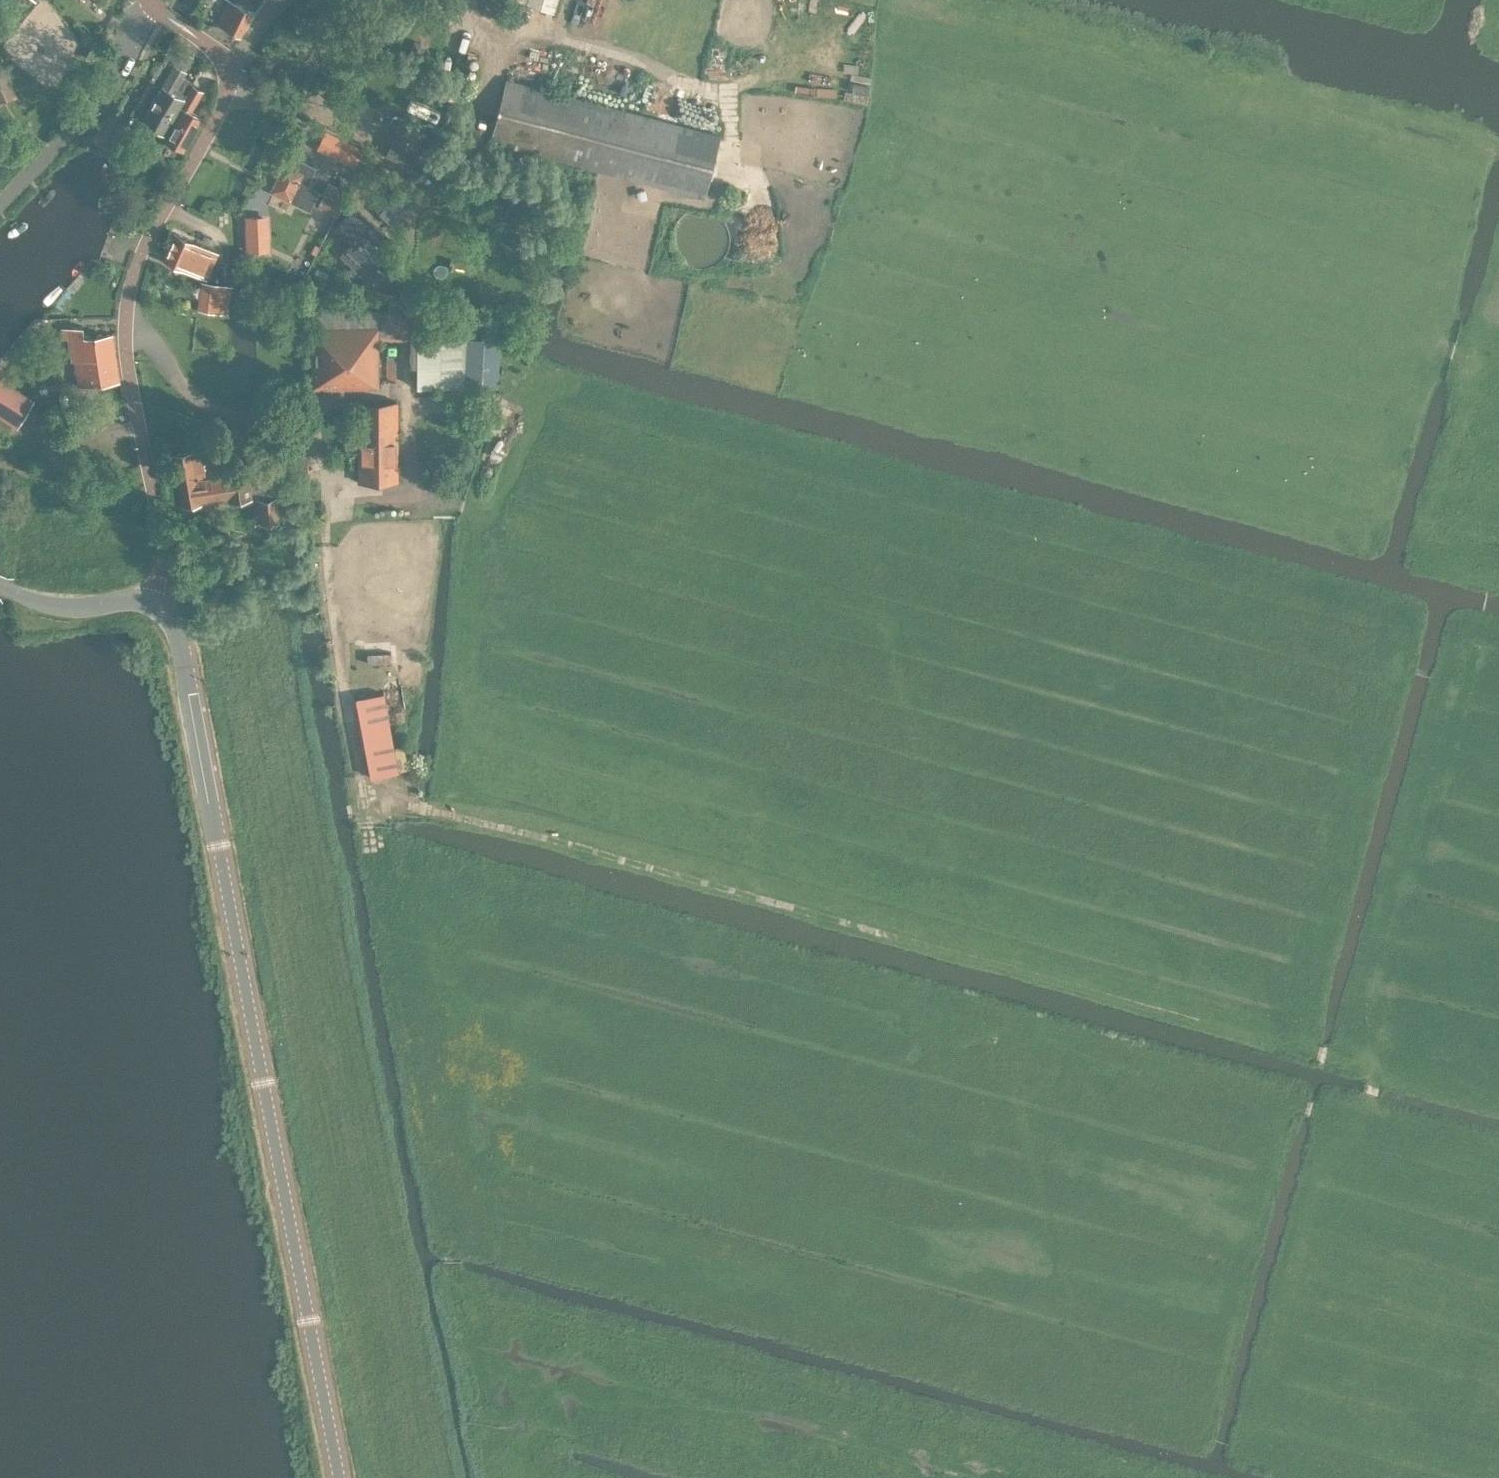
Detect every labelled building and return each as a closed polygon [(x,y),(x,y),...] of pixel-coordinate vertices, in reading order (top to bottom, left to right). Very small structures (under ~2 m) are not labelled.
[(216,24),(240,37),(253,10),(251,9),(255,0),(228,0),(216,24)] [(553,11),(557,0),(518,0),(553,11)] [(424,49),(421,43),(413,40),(409,52),(421,56),(424,49)] [(180,47),(174,59),(187,65),(193,54),(180,47)] [(193,81),(183,75),(186,71),(173,63),(169,70),(141,121),(163,133),(193,81)] [(8,82),(2,67),(0,68),(0,85),(8,82)] [(506,79),(489,141),(589,167),(704,197),(721,135),(506,79)] [(193,81),(163,133),(166,135),(164,139),(182,150),(201,116),(189,109),(202,86),(193,81)] [(395,131),(385,153),(421,170),(432,148),(418,142),(423,130),(401,120),(395,131)] [(327,131),(321,143),(332,149),(357,161),(362,149),(338,137),(327,131)] [(136,148),(127,160),(138,168),(147,155),(136,148)] [(318,190),(306,184),(314,167),(295,157),(290,166),(284,162),(270,189),(308,209),(318,190)] [(317,206),(335,214),(349,183),(341,179),(337,186),(327,182),(317,206)] [(399,189),(379,211),(394,225),(414,202),(399,189)] [(353,207),(334,226),(351,241),(340,253),(353,264),(347,270),(352,274),(357,268),(372,282),(390,262),(396,256),(381,243),(386,237),(370,222),(363,215),(353,207)] [(729,237),(728,231),(727,226),(724,221),(721,217),(718,214),(713,211),(709,209),(701,207),(695,208),(690,209),(685,211),(680,215),(676,218),(673,224),(671,230),(670,236),(671,243),(672,248),(675,253),(678,257),(683,261),(688,264),(692,265),(699,266),(707,265),(711,264),(716,261),(721,257),(724,253),(727,248),(728,242),(729,237)] [(246,249),(268,248),(266,213),(244,214),(246,249)] [(215,250),(174,232),(162,259),(204,277),(215,250)] [(201,280),(198,306),(228,310),(231,284),(201,280)] [(77,386),(118,381),(112,332),(83,335),(82,325),(61,328),(62,338),(67,337),(70,360),(73,360),(77,386)] [(380,386),(379,327),(311,327),(312,387),(358,386),(380,386)] [(439,327),(411,328),(411,365),(417,365),(417,386),(444,385),(444,387),(477,387),(494,388),(497,388),(500,342),(500,339),(471,337),(471,332),(471,329),(464,329),(439,329),(439,327)] [(24,414),(33,399),(0,379),(0,414),(17,425),(24,414)] [(397,399),(359,399),(359,480),(397,480),(397,399)] [(6,444),(10,437),(0,431),(0,440),(6,444)] [(182,508),(185,507),(202,505),(201,502),(228,498),(228,501),(252,497),(248,465),(222,469),(223,475),(205,478),(200,449),(172,454),(182,508)] [(262,523),(279,521),(276,496),(260,498),(262,523)] [(398,771),(392,740),(383,692),(355,697),(370,776),(398,771)]
